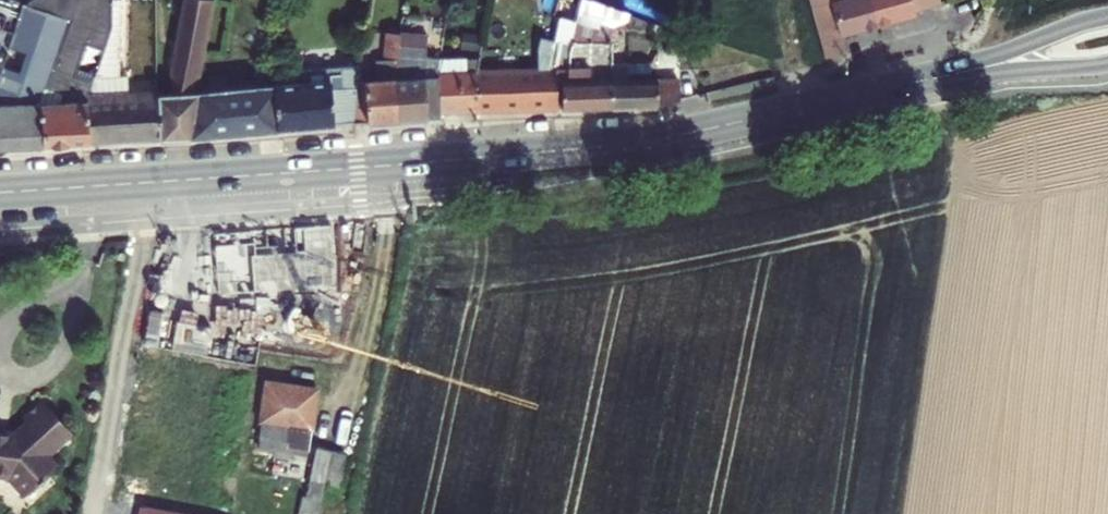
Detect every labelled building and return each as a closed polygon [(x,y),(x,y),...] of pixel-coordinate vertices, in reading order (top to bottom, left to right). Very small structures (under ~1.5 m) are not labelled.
[(95,139),(92,96),(93,94),(100,69),(80,62),(88,41),(107,48),(116,18),(117,0),(0,0),(0,145),(95,139)] [(116,18),(129,19),(128,25),(137,25),(138,12),(131,11),(132,0),(117,0),(116,18)] [(161,90),(165,135),(196,133),(218,15),(218,0),(188,0),(177,63),(179,89),(161,90)] [(893,19),(889,0),(835,0),(831,7),(839,51),(861,46),(857,26),(893,19)] [(893,19),(958,5),(957,0),(889,0),(893,19)] [(218,15),(196,133),(265,128),(263,82),(225,86),(237,18),(218,15)] [(408,19),(407,27),(401,59),(404,117),(447,113),(447,110),(447,108),(446,69),(450,32),(445,32),(443,45),(439,45),(435,74),(418,75),(418,53),(415,53),(419,30),(429,31),(428,43),(436,44),(439,24),(408,19)] [(386,76),(367,78),(361,120),(404,117),(401,59),(407,27),(394,25),(389,54),(385,54),(386,76)] [(513,64),(511,64),(511,105),(551,103),(565,103),(565,63),(572,63),(574,49),(576,49),(578,39),(557,38),(552,64),(513,64)] [(591,40),(578,39),(576,49),(574,49),(572,63),(565,63),(565,103),(619,101),(621,79),(622,72),(610,73),(589,66),(591,40)] [(338,75),(281,81),(283,126),(361,120),(367,78),(369,62),(348,64),(346,80),(351,80),(351,85),(339,86),(338,75)] [(283,65),(276,63),(275,73),(281,74),(283,65)] [(511,64),(446,69),(447,108),(490,106),(511,105),(511,64)] [(660,78),(621,79),(619,101),(663,100),(687,93),(686,78),(660,78)] [(281,81),(263,82),(265,128),(283,126),(281,81)] [(161,90),(93,94),(92,96),(95,139),(165,135),(161,90)] [(332,226),(213,233),(217,297),(336,290),(332,226)] [(314,377),(266,364),(252,417),(279,424),(278,430),(298,435),(314,377)] [(9,460),(26,479),(58,451),(49,441),(57,434),(54,430),(71,415),(43,384),(24,402),(28,406),(14,417),(0,415),(0,459),(9,460)] [(321,441),(312,473),(327,477),(335,445),(321,441)] [(140,505),(138,513),(183,513),(140,505)]
